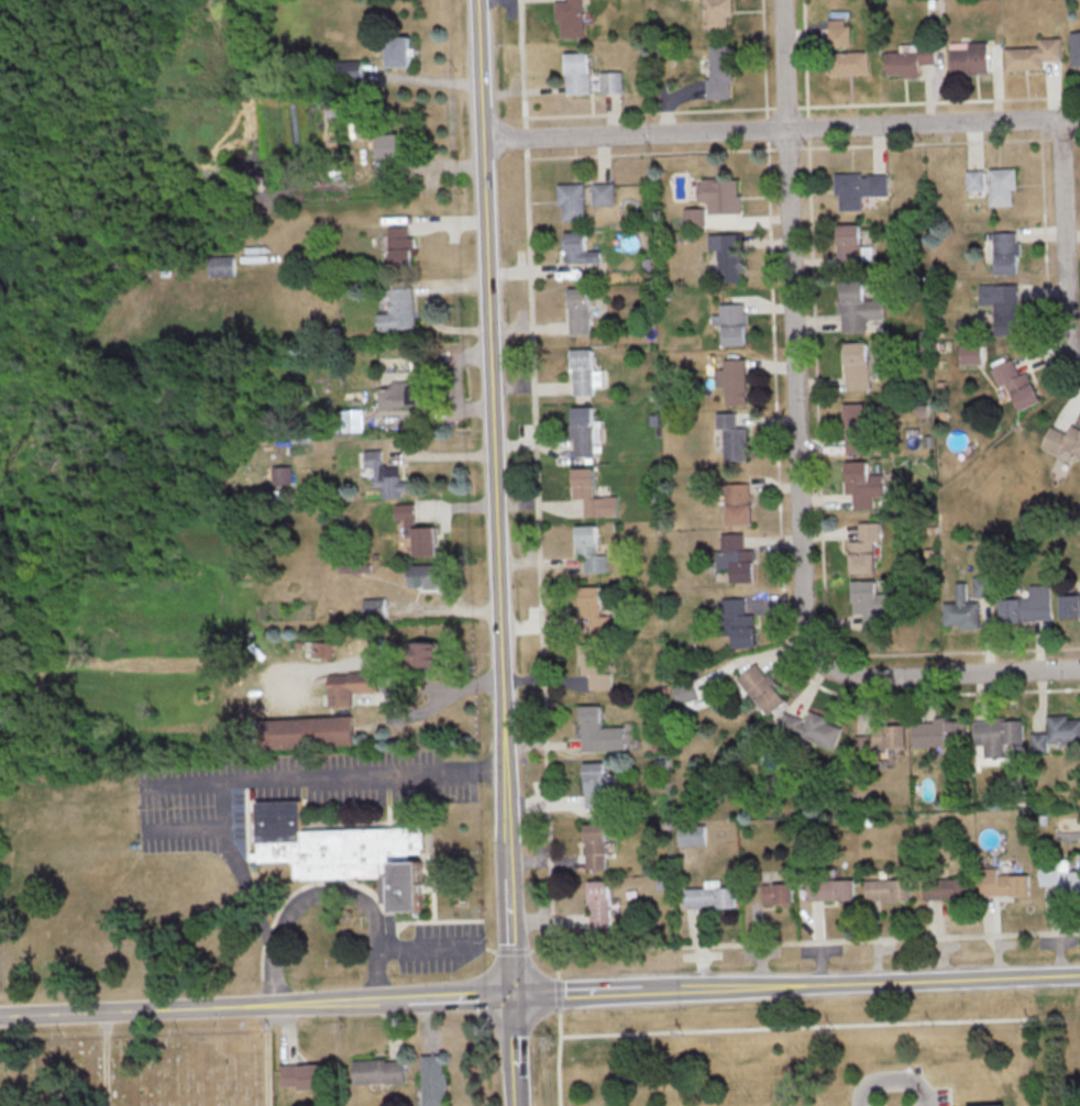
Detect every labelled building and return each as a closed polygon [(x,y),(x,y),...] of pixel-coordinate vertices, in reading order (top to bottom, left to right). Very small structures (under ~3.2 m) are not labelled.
[(566,0),(555,0),(555,21),(560,21),(561,37),(583,37),(583,0),(566,0)] [(727,16),(732,15),(731,0),(704,0),(705,31),(728,31),(727,16)] [(849,46),(849,19),(829,18),(829,45),(849,46)] [(1072,66),(1079,65),(1079,31),(1071,32),(1072,66)] [(387,37),(388,67),(411,66),(410,36),(387,37)] [(1043,69),(1043,60),(1062,60),(1061,37),(1038,38),(1039,47),(1006,48),(1006,70),(1043,69)] [(951,48),(951,74),(989,73),(988,41),(968,42),(968,47),(951,48)] [(920,64),(937,64),(936,43),(901,44),(901,51),(886,52),(887,76),(920,75),(920,64)] [(732,44),(710,44),(710,78),(706,78),(706,98),(729,98),(729,82),(733,82),(732,44)] [(869,51),(832,52),(833,75),(870,73),(869,51)] [(621,71),(588,72),(588,52),(564,52),(565,93),(622,92),(621,71)] [(362,60),(337,61),(338,81),(363,80),(362,60)] [(376,135),(377,158),(400,157),(398,134),(376,135)] [(989,168),(990,205),(1013,205),(1013,189),(1017,189),(1016,168),(989,168)] [(984,169),(966,170),(966,189),(985,188),(984,169)] [(835,173),(835,195),(840,194),(840,210),(863,209),(863,196),(889,195),(888,174),(862,175),(862,172),(835,173)] [(699,180),(699,202),(709,202),(709,213),(741,213),(740,179),(699,180)] [(592,183),(593,204),(614,204),(614,182),(592,183)] [(584,183),(557,184),(557,205),(562,205),(563,220),(585,219),(584,183)] [(684,227),(705,227),(706,208),(684,207),(684,227)] [(862,263),(861,223),(837,224),(838,264),(862,263)] [(390,266),(413,265),(412,236),(408,236),(408,226),(389,226),(390,266)] [(599,250),(585,250),(584,231),(564,231),(565,262),(600,261),(599,250)] [(1017,231),(994,232),(994,273),(1018,273),(1018,253),(1022,253),(1022,242),(1018,242),(1017,231)] [(709,234),(710,249),(718,249),(719,282),(742,281),(741,233),(709,234)] [(235,275),(234,255),(209,256),(210,276),(235,275)] [(843,331),(867,331),(866,319),(887,319),(886,299),(865,299),(864,282),(840,282),(841,313),(842,313),(843,331)] [(979,285),(980,305),(994,304),(995,335),(1019,334),(1018,284),(979,285)] [(416,328),(414,287),(381,289),(381,302),(390,302),(390,312),(378,313),(379,329),(416,328)] [(569,334),(589,333),(588,287),(568,288),(569,334)] [(748,345),(747,311),(745,311),(744,303),(721,304),(721,314),(714,314),(714,324),(724,324),(724,345),(748,345)] [(869,341),(845,342),(846,389),(870,389),(869,341)] [(959,344),(960,364),(983,363),(982,343),(959,344)] [(602,385),(602,369),(593,370),(592,348),(571,349),(573,395),(593,394),(593,386),(602,385)] [(725,386),(726,405),(748,404),(747,358),(725,359),(725,367),(716,367),(716,386),(725,386)] [(999,387),(1007,384),(1018,411),(1040,402),(1028,371),(1019,374),(1013,359),(991,368),(999,387)] [(379,406),(427,404),(426,385),(409,386),(409,380),(389,381),(390,387),(374,388),(374,398),(379,398),(379,406)] [(845,403),(846,452),(870,451),(869,402),(845,403)] [(594,456),(594,442),(600,442),(600,427),(593,427),(593,406),(572,406),(573,456),(594,456)] [(364,409),(348,409),(348,430),(364,430),(364,409)] [(725,461),(748,461),(747,427),(737,427),(737,412),(717,412),(717,428),(724,428),(725,461)] [(1079,455),(1079,428),(1071,425),(1068,432),(1049,425),(1041,447),(1061,454),(1063,448),(1079,455)] [(366,450),(366,467),(374,467),(375,486),(382,486),(383,496),(408,495),(407,480),(400,481),(399,465),(383,465),(382,449),(366,450)] [(884,496),(883,473),(869,473),(869,460),(846,461),(847,493),(854,493),(854,509),(874,508),(874,496),(884,496)] [(292,484),(292,465),(272,466),(272,485),(292,484)] [(617,515),(617,496),(594,496),(593,467),(572,467),(573,498),(583,498),(584,516),(617,515)] [(727,525),(752,524),(751,482),(726,483),(727,525)] [(436,555),(435,526),(416,527),(415,503),(395,504),(396,520),(404,519),(405,536),(414,536),(415,555),(436,555)] [(875,572),(874,541),(881,541),(880,521),(858,522),(859,540),(850,540),(851,573),(875,572)] [(608,554),(597,554),(596,524),(576,525),(576,555),(584,555),(585,572),(608,572),(608,554)] [(755,581),(754,549),(744,549),(743,533),(721,533),(722,550),(715,550),(716,568),(732,567),(732,582),(755,581)] [(409,587),(444,586),(443,564),(409,565),(409,587)] [(988,596),(988,589),(981,588),(982,583),(990,583),(990,577),(975,576),(974,595),(988,596)] [(852,580),(853,613),(864,612),(864,621),(896,620),(895,592),(876,593),(876,579),(852,580)] [(966,582),(952,582),(953,624),(960,624),(960,628),(981,628),(980,602),(967,602),(966,582)] [(1052,620),(1051,584),(1030,584),(1030,598),(1000,598),(1000,621),(1052,620)] [(612,615),(601,615),(600,586),(580,586),(581,633),(613,632),(612,615)] [(1060,594),(1061,617),(1079,617),(1079,594),(1060,594)] [(728,647),(756,646),(755,614),(746,614),(745,597),(727,598),(728,647)] [(363,598),(364,617),(386,617),(386,598),(363,598)] [(334,641),(312,641),(312,657),(333,657),(334,641)] [(438,666),(438,641),(414,642),(414,666),(438,666)] [(612,689),(611,673),(601,673),(600,648),(580,649),(581,674),(572,674),(572,690),(612,689)] [(737,678),(769,715),(788,699),(756,662),(737,678)] [(377,691),(377,672),(329,673),(330,707),(352,706),(352,691),(377,691)] [(699,693),(699,680),(673,681),(674,707),(708,706),(708,693),(699,693)] [(625,726),(601,727),(601,705),(580,705),(581,751),(625,750),(625,726)] [(834,750),(843,725),(809,712),(806,720),(784,712),(778,729),(834,750)] [(1069,719),(1069,714),(1048,715),(1049,742),(1079,741),(1079,718),(1069,719)] [(353,745),(352,716),(270,719),(271,748),(353,745)] [(966,720),(949,721),(949,716),(933,717),(933,721),(912,722),(913,747),(967,745),(966,720)] [(1025,742),(1024,719),(974,720),(975,744),(985,743),(985,756),(1005,756),(1005,743),(1025,742)] [(874,733),(856,734),(856,749),(907,747),(906,724),(874,725),(874,733)] [(1048,732),(1032,732),(1032,751),(1048,751),(1048,732)] [(616,774),(604,774),(604,762),(584,762),(585,808),(616,807),(616,774)] [(421,830),(421,833),(423,833),(425,851),(421,851),(421,855),(409,855),(410,865),(420,865),(421,915),(392,915),(392,904),(382,904),(381,878),(304,881),(304,878),(295,880),(294,864),(258,865),(258,862),(252,862),(251,855),(258,854),(257,805),(300,803),(301,833),(421,830)] [(586,869),(606,868),(605,823),(585,823),(586,869)] [(705,824),(680,825),(680,845),(706,845),(705,824)] [(1059,884),(1059,894),(1079,893),(1079,870),(1069,871),(1069,859),(1039,860),(1039,885),(1059,884)] [(1029,895),(1028,873),(998,874),(998,867),(980,867),(980,895),(1029,895)] [(924,899),(972,898),(971,877),(923,878),(924,899)] [(865,880),(866,901),(911,900),(911,878),(865,880)] [(704,880),(705,886),(683,887),(684,909),(735,907),(734,886),(721,887),(720,879),(704,880)] [(809,879),(808,900),(854,900),(854,879),(809,879)] [(609,880),(589,880),(590,931),(611,931),(609,880)] [(762,904),(793,903),(793,882),(762,883),(762,904)] [(444,1055),(421,1055),(422,1105),(446,1105),(444,1055)] [(353,1060),(354,1083),(405,1082),(404,1059),(353,1060)] [(324,1063),(281,1065),(282,1086),(300,1085),(300,1089),(325,1088),(324,1063)]
